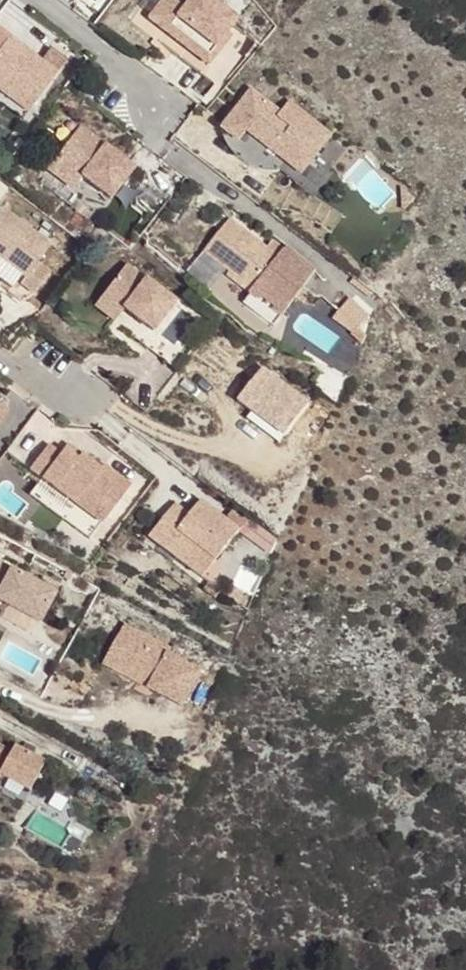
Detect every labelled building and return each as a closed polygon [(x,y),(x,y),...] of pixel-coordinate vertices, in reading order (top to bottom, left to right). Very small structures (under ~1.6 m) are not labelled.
[(212,0),(189,0),(183,9),(171,0),(162,0),(148,19),(166,33),(159,42),(201,74),(219,49),(215,46),(227,31),(237,18),(212,0)] [(232,35),(227,31),(215,46),(219,49),(232,35)] [(9,38),(0,49),(0,92),(8,98),(4,104),(24,118),(28,113),(57,73),(9,38)] [(282,115),(251,91),(222,130),(238,141),(238,158),(239,160),(249,166),(261,171),(277,171),(285,162),(301,174),(331,135),(290,103),(282,115)] [(134,168),(80,126),(46,169),(72,190),(81,177),(110,199),(134,168)] [(238,141),(222,130),(221,131),(221,133),(226,144),(234,155),(238,158),(238,141)] [(2,207),(0,210),(0,259),(25,278),(20,284),(34,294),(50,272),(38,262),(51,245),(2,207)] [(278,256),(229,219),(204,252),(230,272),(226,276),(249,293),(278,256)] [(316,273),(285,247),(278,256),(249,293),(248,296),(281,321),(316,273)] [(175,302),(126,264),(104,293),(124,308),(114,323),(146,348),(158,334),(153,330),(175,302)] [(124,308),(104,293),(93,306),(114,323),(124,308)] [(344,373),(379,316),(348,297),(330,326),(309,312),(291,341),(344,373)] [(185,355),(158,334),(146,348),(175,368),(185,355)] [(310,403),(262,367),(237,400),(252,412),(284,437),(310,403)] [(284,437),(252,412),(246,420),(278,444),(284,437)] [(80,454),(67,443),(63,449),(76,459),(80,454)] [(104,520),(130,485),(102,464),(100,468),(80,454),(76,459),(63,449),(55,459),(43,450),(25,474),(37,483),(70,508),(77,499),(104,520)] [(89,540),(104,520),(77,499),(70,508),(37,483),(29,494),(89,540)] [(240,530),(201,501),(189,516),(178,530),(164,519),(149,538),(203,579),(240,530)] [(189,516),(174,504),(164,519),(178,530),(189,516)] [(0,562),(0,588),(11,568),(0,562)] [(11,568),(0,588),(0,601),(39,622),(55,592),(11,568)] [(170,649),(124,624),(108,654),(153,677),(148,689),(182,707),(201,672),(167,654),(170,649)] [(153,677),(108,654),(103,664),(148,689),(153,677)] [(0,745),(0,775),(1,773),(30,789),(44,763),(15,747),(12,752),(0,745)]
